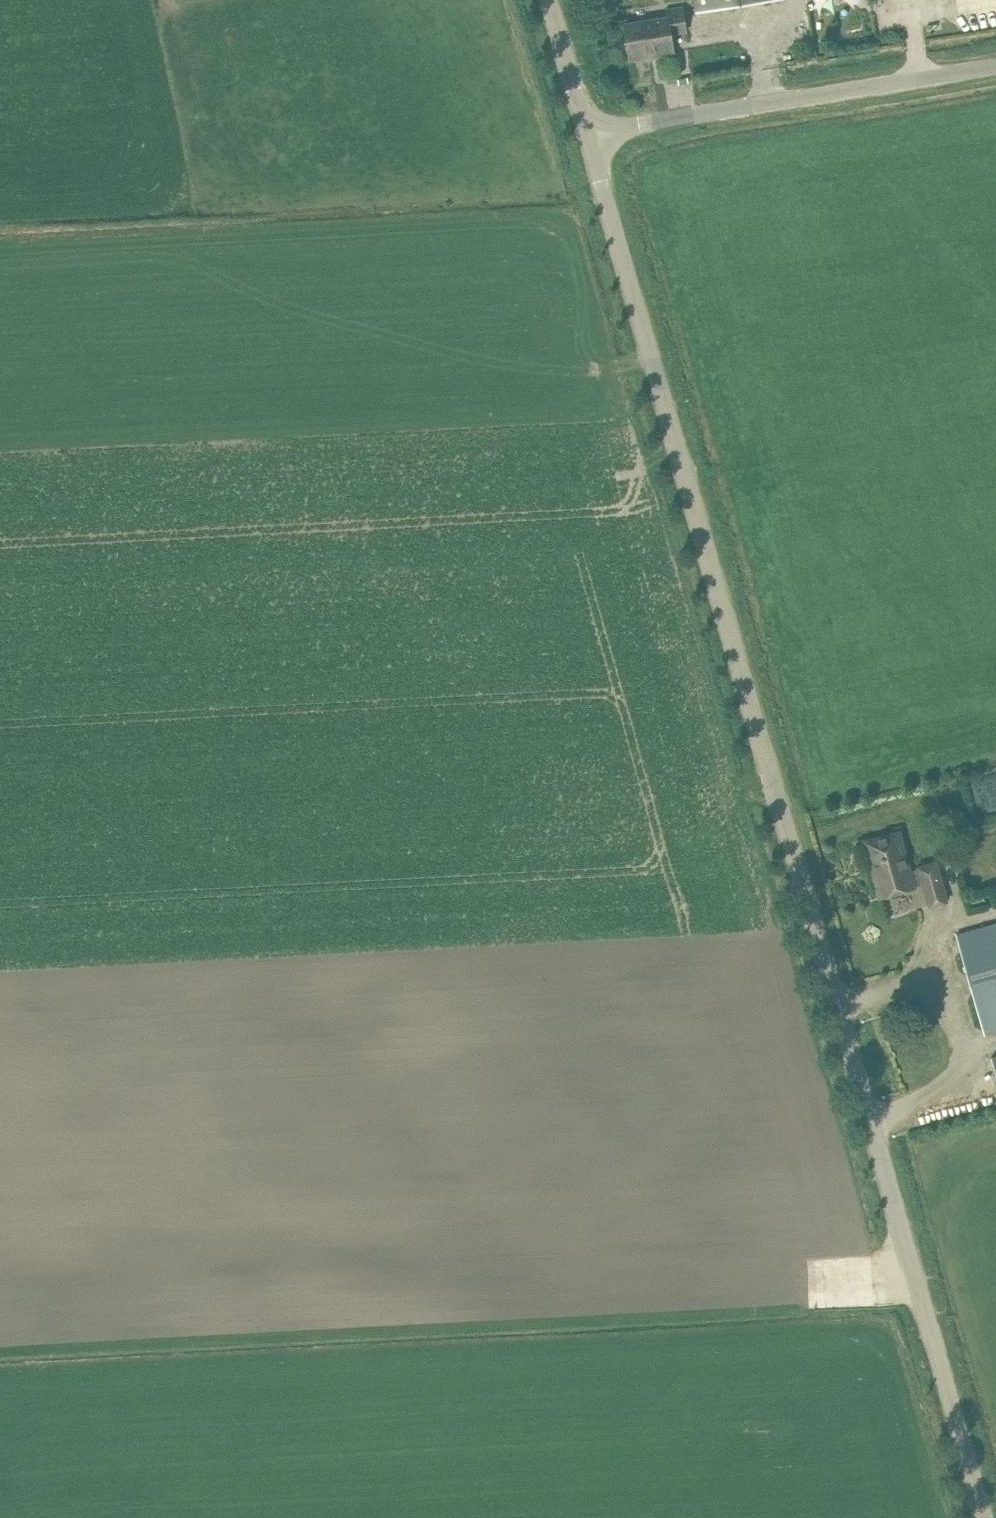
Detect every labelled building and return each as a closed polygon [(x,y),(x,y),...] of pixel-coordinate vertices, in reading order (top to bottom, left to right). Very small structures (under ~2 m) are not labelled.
[(698,13),(777,0),(696,0),(698,13)] [(683,8),(666,10),(668,17),(624,24),(630,57),(659,52),(659,56),(674,53),(670,34),(686,32),(683,8)] [(899,832),(888,835),(869,841),(877,870),(873,871),(880,896),(914,887),(913,883),(922,881),(929,906),(948,901),(936,861),(919,866),(910,869),(899,832)] [(976,930),(956,936),(984,1034),(995,1030),(995,924),(976,930)]
